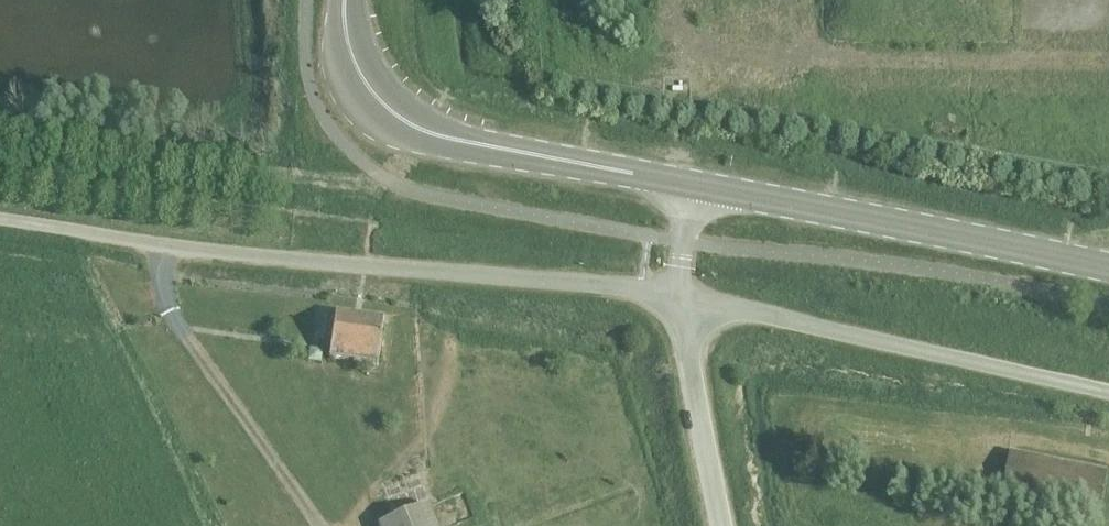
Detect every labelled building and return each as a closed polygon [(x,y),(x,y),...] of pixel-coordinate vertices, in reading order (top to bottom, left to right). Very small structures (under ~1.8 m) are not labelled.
[(330,359),(378,365),(384,321),(336,314),(330,359)] [(380,525),(436,525),(428,507),(380,525)]
